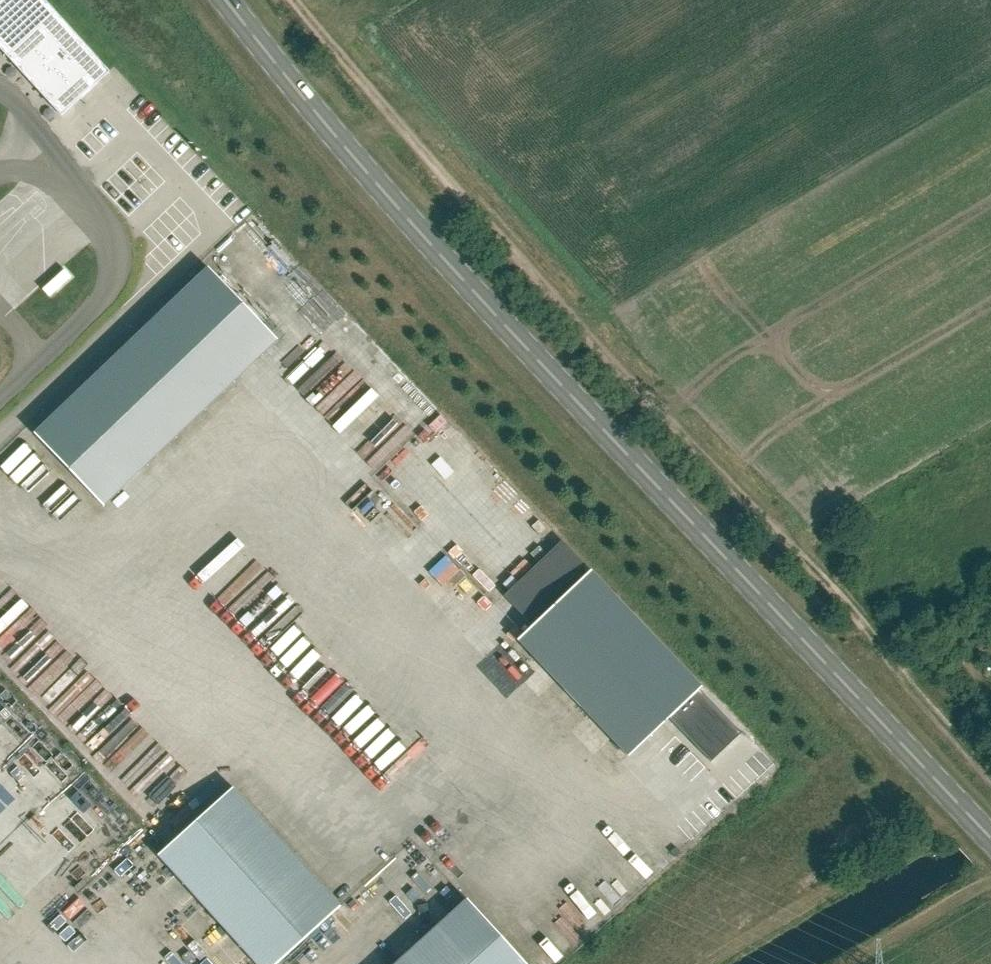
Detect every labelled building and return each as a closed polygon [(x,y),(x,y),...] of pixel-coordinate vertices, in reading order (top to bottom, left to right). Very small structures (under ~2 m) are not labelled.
[(73,106),(110,72),(44,0),(0,0),(0,49),(51,105),(51,104),(61,116),(73,105),(73,106)] [(208,267),(34,434),(104,506),(278,340),(208,267)] [(215,480),(225,472),(209,454),(199,462),(215,480)] [(240,518),(299,504),(292,472),(233,485),(240,518)] [(223,547),(218,557),(243,568),(247,557),(223,547)] [(591,570),(518,640),(628,756),(669,718),(711,762),(741,733),(699,689),(701,687),(591,570)] [(328,599),(324,607),(343,618),(348,610),(328,599)] [(391,698),(383,705),(396,721),(404,714),(391,698)] [(191,770),(152,736),(110,784),(149,818),(191,770)] [(257,963),(277,963),(340,907),(233,787),(158,855),(257,963)] [(17,893),(39,869),(27,858),(6,883),(17,893)] [(467,899),(395,963),(526,963),(467,899)]
